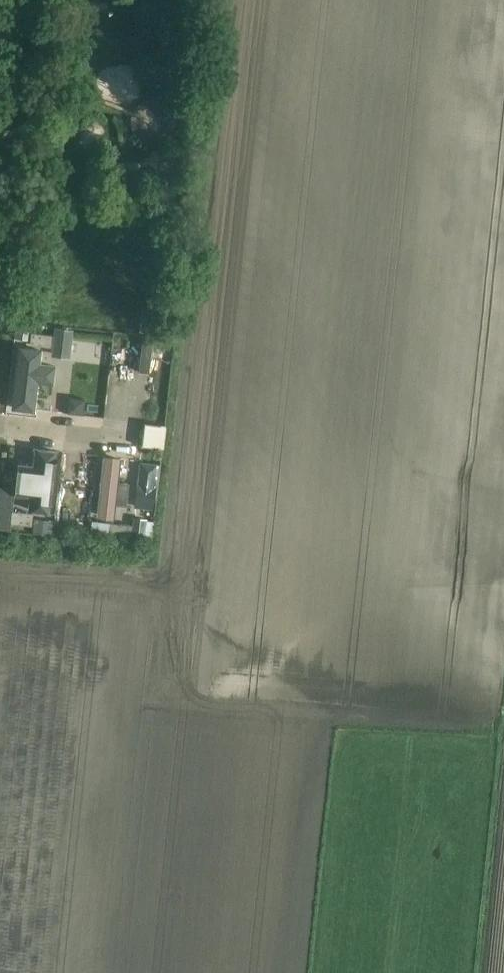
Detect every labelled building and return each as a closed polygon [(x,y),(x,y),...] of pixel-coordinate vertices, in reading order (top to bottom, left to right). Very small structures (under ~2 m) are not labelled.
[(159,309),(142,307),(139,332),(157,334),(159,309)] [(29,341),(31,325),(17,323),(15,339),(29,341)] [(68,357),(71,332),(56,330),(53,355),(68,357)] [(30,344),(52,347),(54,335),(31,333),(30,344)] [(19,348),(12,408),(34,410),(37,381),(53,383),(55,365),(39,363),(41,350),(19,348)] [(70,397),(68,412),(83,414),(85,399),(70,397)] [(162,448),(164,426),(144,423),(142,446),(162,448)] [(19,466),(15,495),(30,496),(28,508),(50,511),(56,451),(35,448),(33,468),(19,466)] [(103,456),(97,515),(114,517),(115,503),(125,504),(128,482),(118,481),(120,458),(103,456)] [(139,462),(134,506),(152,509),(157,464),(139,462)] [(7,530),(9,508),(0,507),(0,529),(7,530)] [(12,511),(10,523),(30,525),(32,525),(32,523),(33,513),(12,511)] [(34,518),(33,533),(51,535),(52,520),(34,518)] [(92,520),(91,533),(109,535),(144,538),(146,520),(133,519),(132,525),(92,520)]
